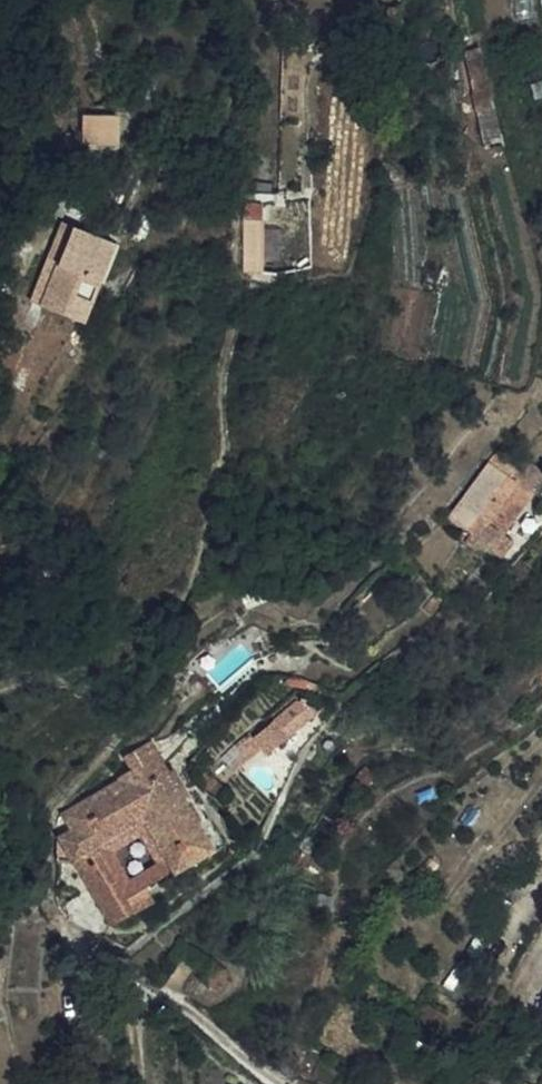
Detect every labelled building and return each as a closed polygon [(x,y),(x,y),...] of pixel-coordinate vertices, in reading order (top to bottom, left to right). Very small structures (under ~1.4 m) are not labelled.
[(480,37),(463,40),(475,102),(491,99),(489,92),(480,37)] [(117,101),(92,95),(86,120),(112,125),(117,101)] [(499,134),(491,99),(475,102),(483,138),(499,134)] [(267,270),(266,199),(244,200),(246,270),(267,270)] [(62,256),(54,299),(70,302),(71,296),(84,298),(88,278),(81,277),(85,261),(62,256)] [(485,460),(506,476),(508,469),(522,452),(510,443),(503,453),(495,446),(485,460)] [(493,563),(497,556),(505,563),(517,547),(510,541),(539,502),(541,504),(541,468),(522,452),(508,469),(506,476),(485,460),(444,514),(465,530),(459,538),(493,563)] [(322,698),(293,693),(251,739),(262,747),(271,754),(322,698)] [(262,747),(251,739),(237,753),(240,771),(262,747)] [(63,838),(111,925),(158,899),(149,884),(210,851),(152,745),(119,763),(125,773),(60,809),(73,833),(63,838)] [(216,775),(206,780),(219,802),(229,796),(216,775)]
